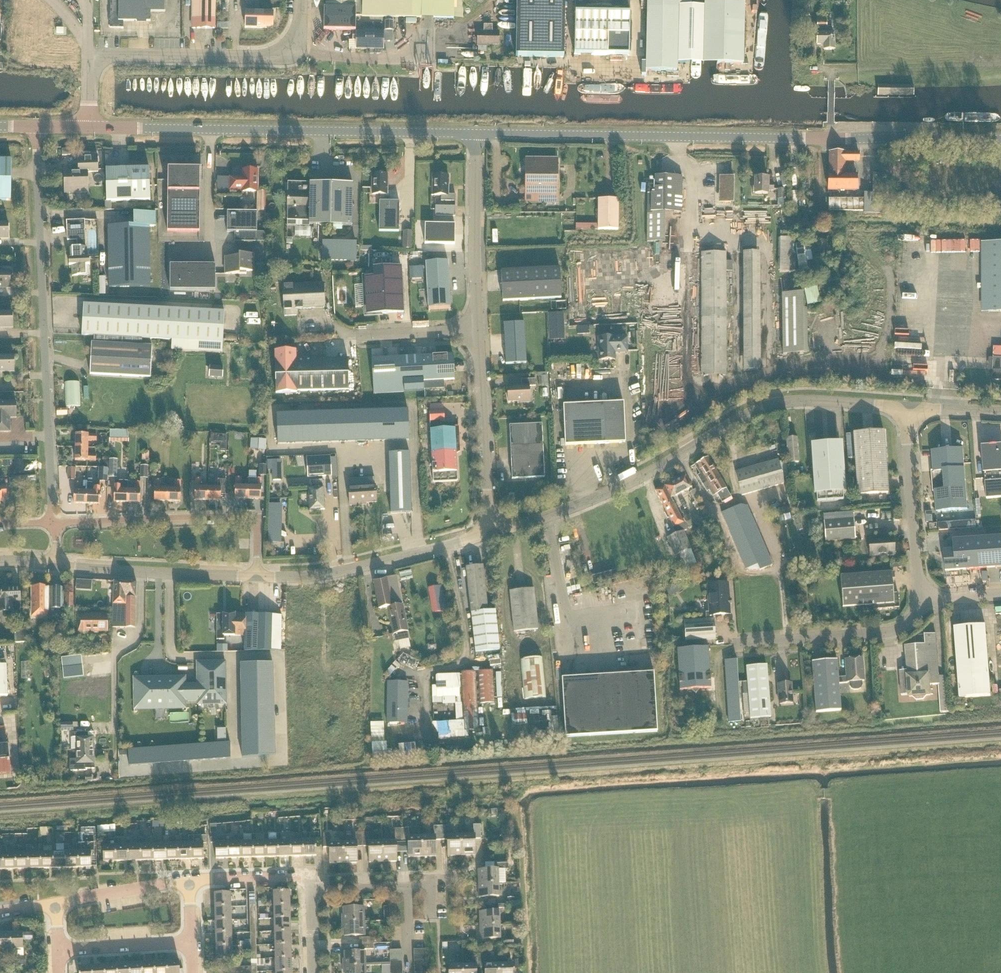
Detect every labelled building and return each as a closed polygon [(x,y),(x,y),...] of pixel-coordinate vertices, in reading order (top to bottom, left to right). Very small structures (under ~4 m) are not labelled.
[(165,0),(110,0),(110,28),(124,28),(124,21),(151,22),(151,12),(165,12),(165,0)] [(192,18),(215,19),(215,0),(193,0),(192,18)] [(326,11),(325,11),(324,30),(356,30),(356,16),(454,19),(454,0),(326,0),(326,11)] [(564,58),(565,0),(517,0),(516,57),(564,58)] [(574,56),(629,57),(630,14),(615,14),(615,0),(575,0),(575,14),(574,56)] [(677,72),(679,7),(691,8),(691,0),(648,0),(646,71),(677,72)] [(704,3),(702,64),(743,65),(744,4),(704,3)] [(273,29),(273,12),(246,11),(245,28),(273,29)] [(817,14),(817,19),(817,29),(818,29),(818,35),(818,45),(824,45),(824,51),(835,51),(834,35),(831,35),(831,29),(827,29),(827,13),(817,14)] [(385,21),(385,31),(393,31),(393,21),(385,21)] [(478,45),(498,44),(498,32),(492,32),(492,25),(485,26),(485,32),(478,32),(478,45)] [(383,49),(384,33),(353,32),(353,40),(356,40),(356,48),(383,49)] [(913,96),(914,85),(877,85),(877,96),(913,96)] [(858,163),(858,154),(845,154),(845,153),(829,153),(829,175),(828,190),(856,191),(856,175),(845,175),(845,162),(858,163)] [(86,173),(93,172),(98,172),(98,156),(78,157),(79,172),(66,173),(66,184),(64,184),(65,193),(87,193),(86,173)] [(11,201),(12,160),(0,160),(0,201),(11,201)] [(558,203),(558,163),(526,163),(525,187),(521,187),(521,193),(525,193),(525,203),(558,203)] [(150,201),(149,169),(106,170),(106,202),(150,201)] [(200,169),(168,169),(167,232),(200,232),(200,169)] [(242,192),(258,192),(259,170),(242,170),(242,177),(231,177),(230,190),(242,190),(242,192)] [(388,175),(373,174),(372,195),(381,195),(380,201),(379,231),(399,232),(400,202),(386,202),(387,195),(388,175)] [(725,178),(720,178),(720,202),(725,202),(725,203),(730,203),(730,202),(733,202),(733,206),(734,174),(733,174),(733,178),(730,178),(730,177),(726,177),(725,178)] [(872,174),(872,215),(883,215),(883,174),(872,174)] [(441,201),(455,202),(456,195),(448,195),(448,176),(433,176),(433,196),(441,196),(441,201)] [(656,177),(656,185),(648,185),(648,195),(647,242),(664,242),(664,213),(682,213),(683,177),(656,177)] [(344,222),(344,184),(322,183),(323,179),(280,178),(279,220),(344,222)] [(774,192),(774,184),(768,184),(769,179),(755,178),(755,194),(768,195),(768,191),(774,192)] [(865,199),(828,199),(828,211),(865,211),(865,199)] [(619,200),(599,200),(599,225),(599,230),(619,230),(619,200)] [(455,217),(455,207),(435,206),(435,216),(455,217)] [(150,287),(149,227),(156,227),(156,212),(134,213),(134,226),(108,227),(109,288),(150,287)] [(258,232),(258,212),(228,212),(228,232),(258,232)] [(69,259),(69,266),(72,266),(72,277),(90,276),(89,265),(90,265),(89,258),(86,258),(84,220),(66,221),(67,241),(77,240),(77,248),(69,248),(69,259)] [(8,238),(8,223),(0,224),(0,238),(8,238)] [(425,244),(455,245),(455,225),(425,224),(425,244)] [(789,232),(780,232),(779,272),(795,273),(795,255),(794,255),(794,246),(791,246),(791,238),(788,238),(789,232)] [(403,237),(403,250),(413,251),(413,238),(403,237)] [(802,239),(793,240),(799,272),(804,271),(803,265),(806,265),(804,252),(805,252),(802,239)] [(983,251),(982,240),(959,241),(959,252),(983,251)] [(322,258),(356,258),(356,242),(355,242),(349,242),(346,242),(341,242),(341,241),(338,241),(338,242),(332,242),(332,241),(322,241),(322,258)] [(990,313),(1000,313),(1000,242),(989,242),(990,313)] [(742,252),(743,371),(760,371),(760,252),(742,252)] [(247,274),(247,271),(254,271),(254,254),(240,254),(240,257),(226,257),(226,274),(247,274)] [(702,376),(726,376),(726,254),(702,254),(702,376)] [(448,262),(426,263),(428,308),(450,307),(448,262)] [(412,266),(413,278),(426,278),(426,266),(412,266)] [(364,278),(366,315),(404,313),(401,267),(379,268),(380,277),(364,278)] [(560,268),(501,271),(502,294),(503,302),(561,299),(560,268)] [(215,294),(215,269),(170,269),(170,295),(215,294)] [(11,288),(10,272),(0,272),(0,288),(11,288)] [(808,305),(820,302),(815,281),(803,284),(808,305)] [(296,310),(324,308),(323,284),(283,286),(284,316),(297,316),(296,310)] [(804,356),(802,296),(782,296),(783,356),(804,356)] [(152,348),(141,347),(142,340),(182,342),(182,349),(222,352),(225,313),(83,305),(82,336),(94,337),(94,344),(91,344),(90,375),(150,379),(152,348)] [(12,313),(0,313),(0,328),(12,327),(12,313)] [(547,315),(548,342),(564,341),(563,315),(547,315)] [(504,324),(506,364),(526,363),(524,323),(504,324)] [(597,338),(598,360),(613,360),(613,352),(625,351),(625,337),(612,338),(612,337),(597,338)] [(349,391),(348,359),(296,361),(296,351),(275,351),(276,394),(297,393),(297,392),(349,391)] [(424,382),(454,380),(453,355),(422,356),(424,382)] [(424,382),(422,356),(397,358),(399,393),(424,391),(424,382)] [(14,371),(14,357),(0,357),(0,372),(14,371)] [(397,358),(371,359),(373,394),(399,393),(397,358)] [(993,370),(992,380),(1000,381),(1000,359),(993,358),(993,370)] [(212,377),(225,378),(226,366),(213,366),(212,377)] [(547,385),(547,373),(537,373),(537,377),(541,377),(541,385),(547,385)] [(508,388),(508,387),(507,387),(508,402),(519,401),(519,403),(530,402),(529,387),(536,386),(535,379),(521,380),(522,387),(508,388)] [(65,408),(80,407),(78,383),(64,384),(65,408)] [(16,417),(16,403),(0,403),(0,432),(9,432),(9,418),(16,417)] [(563,406),(565,446),(625,443),(623,403),(563,406)] [(409,440),(408,410),(277,414),(278,444),(409,440)] [(456,446),(459,446),(458,427),(446,428),(446,429),(440,430),(440,422),(444,422),(443,412),(430,412),(433,482),(434,483),(456,482),(458,480),(456,446)] [(509,426),(512,479),(545,478),(543,445),(542,424),(509,426)] [(128,431),(111,430),(110,440),(128,441),(128,431)] [(853,434),(857,495),(888,493),(884,432),(853,434)] [(75,448),(87,449),(88,442),(96,442),(96,436),(88,436),(75,435),(75,448)] [(789,463),(799,462),(797,438),(787,439),(789,463)] [(266,451),(266,441),(251,440),(250,450),(266,451)] [(813,444),(817,502),(844,500),(840,442),(813,444)] [(986,499),(1000,498),(1000,446),(982,447),(986,499)] [(87,456),(87,449),(75,448),(75,461),(87,462),(87,461),(95,461),(95,456),(87,456)] [(935,492),(937,512),(968,510),(963,449),(932,451),(933,471),(932,471),(933,492),(935,492)] [(411,513),(409,453),(389,454),(391,514),(411,513)] [(331,476),(330,456),(306,458),(307,478),(331,476)] [(731,497),(727,491),(708,458),(695,466),(700,474),(697,476),(706,492),(709,491),(712,497),(717,494),(722,503),(731,497)] [(15,461),(16,475),(23,474),(22,460),(15,461)] [(116,460),(109,460),(109,462),(108,469),(108,470),(108,477),(115,477),(116,460)] [(272,471),(272,473),(282,473),(281,460),(272,460),(272,461),(272,471)] [(742,496),(784,483),(777,460),(735,473),(742,496)] [(140,466),(140,478),(148,479),(148,466),(140,466)] [(68,468),(67,480),(75,481),(76,469),(68,468)] [(98,470),(98,483),(100,483),(108,484),(108,477),(108,470),(98,470)] [(282,473),(272,473),(272,481),(282,481),(282,473)] [(685,476),(665,486),(671,498),(691,488),(685,476)] [(247,499),(248,487),(241,487),(241,478),(236,478),(235,487),(235,498),(247,499)] [(207,500),(207,488),(200,487),(200,479),(195,479),(195,487),(194,487),(194,500),(207,500)] [(255,487),(248,487),(247,499),(260,499),(261,488),(260,488),(261,479),(255,479),(255,487)] [(167,501),(167,489),(160,489),(160,481),(155,480),(154,489),(154,501),(167,501)] [(215,488),(207,488),(207,500),(220,500),(220,488),(220,480),(215,480),(215,488)] [(309,510),(324,509),(322,487),(321,480),(309,481),(309,488),(308,488),(309,510)] [(361,503),(376,502),(375,485),(368,485),(368,480),(362,480),(362,484),(363,484),(364,486),(348,487),(349,505),(361,504),(361,503)] [(114,490),(113,502),(127,502),(127,481),(114,481),(114,490)] [(174,489),(167,489),(167,501),(180,502),(180,489),(180,481),(175,481),(174,489)] [(134,490),(127,490),(127,502),(140,503),(140,490),(140,482),(135,482),(134,490)] [(86,504),(87,491),(80,491),(80,483),(74,483),(74,491),(73,503),(86,504)] [(87,491),(86,504),(99,504),(100,492),(100,483),(98,483),(87,483),(87,491)] [(665,486),(664,486),(655,490),(674,528),(683,523),(671,498),(665,486)] [(693,502),(696,509),(697,510),(701,508),(698,500),(700,499),(696,489),(690,492),(694,502),(693,502)] [(798,511),(801,502),(796,500),(792,509),(798,511)] [(759,570),(772,565),(747,506),(740,505),(721,513),(745,570),(757,565),(759,570)] [(824,522),(825,542),(855,539),(854,519),(824,522)] [(674,556),(680,554),(686,569),(697,565),(683,531),(667,538),(674,556)] [(704,536),(708,546),(714,543),(710,533),(704,536)] [(946,572),(1000,568),(1000,536),(953,540),(954,550),(944,550),(946,572)] [(662,576),(681,577),(666,538),(661,541),(662,545),(660,546),(662,552),(658,553),(659,556),(658,556),(662,567),(662,576)] [(869,540),(870,555),(892,554),(891,538),(869,540)] [(634,556),(636,563),(643,562),(642,555),(634,556)] [(496,611),(487,612),(482,566),(465,568),(470,613),(475,653),(500,650),(496,611)] [(401,581),(412,578),(411,570),(399,573),(401,581)] [(840,577),(842,608),(873,605),(873,610),(899,608),(898,593),(893,593),(891,573),(840,577)] [(393,634),(395,641),(408,639),(406,631),(395,576),(372,581),(377,609),(387,607),(393,634)] [(663,587),(670,597),(682,590),(676,579),(663,587)] [(114,582),(111,628),(125,628),(134,628),(134,618),(135,597),(136,583),(114,582)] [(684,621),(685,641),(715,639),(714,619),(713,619),(713,615),(730,614),(728,584),(708,585),(710,613),(706,613),(706,620),(684,621)] [(441,586),(431,588),(435,612),(445,611),(441,586)] [(11,588),(0,588),(0,610),(5,610),(5,617),(20,616),(19,587),(11,588)] [(59,609),(59,605),(59,588),(48,588),(31,588),(32,617),(48,617),(48,609),(59,609)] [(513,632),(537,629),(533,590),(509,592),(513,632)] [(65,609),(73,609),(73,594),(65,594),(65,609)] [(107,632),(107,614),(85,614),(85,613),(78,613),(78,632),(107,632)] [(216,614),(216,640),(226,640),(226,636),(244,636),(244,652),(280,651),(279,614),(216,614)] [(955,628),(960,698),(991,696),(985,625),(955,628)] [(28,643),(27,630),(14,631),(15,644),(28,643)] [(905,646),(907,670),(899,671),(901,696),(909,695),(909,697),(930,695),(930,685),(940,685),(939,675),(936,634),(925,635),(925,644),(905,646)] [(57,639),(49,639),(49,648),(57,648),(57,639)] [(427,645),(427,650),(432,652),(436,650),(436,645),(432,643),(427,645)] [(677,649),(680,691),(711,689),(708,647),(677,649)] [(81,656),(61,658),(63,669),(82,667),(81,656)] [(488,667),(499,666),(498,660),(500,660),(499,656),(487,657),(488,667)] [(520,660),(524,700),(546,698),(542,658),(520,660)] [(862,685),(861,681),(864,681),(863,668),(862,668),(861,659),(846,660),(847,669),(846,669),(847,677),(838,678),(837,660),(812,662),(816,713),(841,711),(839,684),(848,683),(848,682),(849,682),(850,686),(851,689),(854,690),(858,690),(861,688),(862,685)] [(724,660),(728,723),(741,722),(737,660),(724,660)] [(182,681),(138,682),(138,708),(182,707),(182,701),(199,700),(199,704),(226,704),(225,662),(197,663),(198,685),(182,685),(182,681)] [(240,664),(242,757),(275,756),(272,663),(240,664)] [(750,716),(750,719),(770,717),(767,666),(746,667),(748,692),(750,716)] [(8,698),(8,667),(0,667),(0,698),(8,698)] [(461,670),(465,728),(479,728),(476,670),(461,670)] [(479,705),(495,704),(493,672),(477,673),(479,705)] [(562,678),(565,737),(657,732),(654,672),(562,678)] [(433,688),(433,697),(433,705),(443,705),(461,705),(460,675),(436,676),(435,677),(436,688),(433,688)] [(385,723),(407,724),(408,683),(384,683),(384,687),(386,687),(385,723)] [(791,684),(778,685),(779,704),(792,703),(791,684)] [(750,716),(748,692),(742,692),(744,717),(750,716)] [(538,732),(539,739),(560,737),(558,717),(552,717),(552,716),(547,716),(548,722),(550,722),(550,724),(549,724),(549,731),(538,732)] [(465,728),(464,719),(432,721),(439,732),(439,737),(465,735),(465,728)] [(74,723),(61,723),(61,732),(74,732),(74,723)] [(384,742),(383,723),(370,724),(371,743),(384,742)] [(75,737),(76,751),(85,751),(93,750),(93,737),(91,737),(91,733),(87,733),(72,733),(72,737),(75,737)] [(129,766),(231,759),(230,743),(128,750),(129,766)] [(11,773),(9,748),(8,747),(8,746),(7,746),(7,745),(0,746),(0,774),(11,773)] [(85,751),(86,769),(94,769),(93,750),(85,751)] [(85,751),(76,751),(76,760),(69,760),(69,771),(85,771),(85,769),(86,769),(85,751)] [(461,836),(462,856),(475,856),(475,839),(481,839),(481,825),(474,825),(474,835),(461,836)] [(422,837),(422,857),(436,857),(435,840),(441,840),(441,826),(434,826),(434,836),(422,837)] [(441,826),(441,840),(448,840),(448,856),(462,856),(461,836),(448,836),(448,826),(441,826)] [(402,829),(402,843),(408,842),(409,858),(422,857),(422,837),(409,837),(409,828),(402,829)] [(383,842),(383,862),(397,862),(396,843),(402,843),(402,829),(395,829),(395,842),(383,842)] [(369,863),(383,862),(383,842),(370,842),(369,832),(362,833),(363,847),(369,846),(369,863)] [(291,841),(291,857),(304,856),(303,840),(305,840),(305,833),(300,833),(301,841),(293,841),(291,841)] [(303,840),(304,856),(315,856),(315,841),(318,841),(318,833),(313,833),(313,840),(305,840),(303,840)] [(343,843),(344,864),(357,863),(357,847),(363,847),(362,833),(355,833),(356,843),(343,843)] [(516,833),(504,833),(505,843),(517,842),(516,833)] [(253,842),(254,858),(266,857),(266,842),(267,841),(267,834),(263,834),(263,842),(255,842),(253,842)] [(266,857),(278,857),(278,841),(280,841),(280,834),(275,834),(275,841),(267,842),(267,841),(266,842),(266,857)] [(278,857),(291,857),(291,841),(293,841),(293,834),(288,834),(288,841),(280,841),(278,841),(278,857)] [(330,864),(344,864),(343,843),(330,844),(330,834),(323,834),(324,848),(330,848),(330,864)] [(24,835),(15,835),(15,846),(19,846),(18,839),(24,839),(24,835)] [(222,836),(222,843),(214,843),(215,859),(229,859),(228,843),(230,843),(230,835),(222,836)] [(242,835),(240,835),(235,835),(235,843),(230,843),(228,843),(229,859),(241,858),(241,842),(242,842),(242,835)] [(241,842),(241,858),(254,858),(253,842),(255,842),(255,835),(250,835),(250,842),(242,842),(241,842)] [(178,844),(179,860),(191,860),(191,844),(192,844),(192,836),(188,836),(188,840),(180,840),(180,844),(178,844)] [(191,844),(191,860),(203,860),(203,844),(205,844),(205,836),(200,836),(200,843),(192,844),(191,844)] [(154,861),(166,861),(166,844),(168,844),(168,837),(163,837),(163,845),(155,845),(153,845),(154,861)] [(166,861),(179,860),(178,844),(180,844),(180,840),(180,837),(175,837),(176,844),(168,844),(166,844),(166,861)] [(126,846),(118,846),(114,846),(115,862),(127,862),(127,846),(130,846),(130,838),(126,838),(126,846)] [(127,846),(127,862),(141,861),(141,845),(142,845),(142,838),(138,838),(138,845),(130,846),(127,846)] [(141,861),(154,861),(153,845),(155,845),(155,838),(150,838),(150,845),(142,845),(141,845),(141,861)] [(114,846),(118,846),(118,839),(113,839),(113,846),(102,846),(102,862),(115,862),(114,846)] [(78,852),(79,868),(90,868),(90,852),(93,852),(93,844),(88,844),(88,851),(80,852),(78,852)] [(54,869),(66,868),(66,852),(68,852),(68,845),(63,845),(63,852),(55,852),(53,852),(54,869)] [(66,868),(79,868),(78,852),(80,852),(80,845),(75,845),(76,852),(68,852),(66,852),(66,868)] [(17,869),(28,869),(27,853),(30,853),(30,846),(25,846),(26,853),(18,854),(16,854),(17,869)] [(28,869),(40,869),(40,853),(43,853),(43,846),(38,846),(38,853),(30,853),(27,853),(28,869)] [(40,853),(40,869),(54,869),(53,852),(55,852),(55,846),(50,846),(50,853),(43,853),(40,853)] [(5,852),(9,852),(9,847),(0,847),(0,854),(0,870),(4,870),(3,854),(5,854),(5,852)] [(16,854),(18,854),(18,847),(13,847),(13,854),(5,854),(3,854),(4,870),(17,869),(16,854)] [(478,884),(499,883),(498,870),(508,870),(508,864),(494,864),(494,870),(478,870),(478,884)] [(479,897),(499,897),(499,883),(478,884),(479,897)] [(273,892),(274,906),(290,905),(289,892),(273,892)] [(214,894),(214,908),(230,907),(230,894),(214,894)] [(274,906),(274,919),(290,919),(290,905),(274,906)] [(214,908),(215,921),(231,920),(230,907),(214,908)] [(342,915),(343,922),(364,922),(364,908),(344,908),(344,915),(342,915)] [(499,912),(479,912),(479,926),(500,925),(499,912)] [(290,919),(274,919),(274,932),(290,932),(290,919)] [(215,921),(215,934),(231,934),(231,920),(215,921)] [(364,922),(343,922),(343,929),(344,929),(344,936),(365,936),(364,922)] [(500,939),(500,925),(479,926),(480,939),(500,939)] [(291,945),(290,932),(274,932),(275,945),(291,945)] [(7,950),(10,950),(10,934),(0,934),(0,950),(7,950)] [(10,950),(7,950),(7,957),(11,957),(12,957),(12,950),(22,949),(22,934),(10,934),(10,950)] [(215,934),(216,948),(232,947),(232,941),(231,934),(215,934)] [(270,951),(275,951),(275,959),(291,958),(291,945),(275,945),(270,946),(270,951)] [(232,947),(216,948),(216,961),(232,961),(232,947)] [(344,966),(365,966),(365,952),(345,952),(345,959),(343,959),(344,966)] [(25,965),(25,957),(15,957),(15,965),(25,965)] [(463,972),(476,972),(476,968),(481,968),(480,957),(475,957),(475,965),(462,965),(463,972)] [(275,959),(276,972),(292,972),(291,958),(275,959)] [(178,961),(166,962),(167,972),(179,972),(178,961)] [(153,962),(141,963),(142,972),(154,972),(153,962)] [(166,962),(153,962),(154,972),(167,972),(166,962)] [(141,963),(129,964),(129,972),(142,972),(141,963)] [(129,964),(116,965),(117,972),(129,972),(129,964)] [(512,964),(499,965),(499,972),(512,972),(512,964)] [(116,965),(104,966),(104,972),(117,972),(116,965)] [(485,965),(485,972),(499,972),(499,965),(485,965)]
